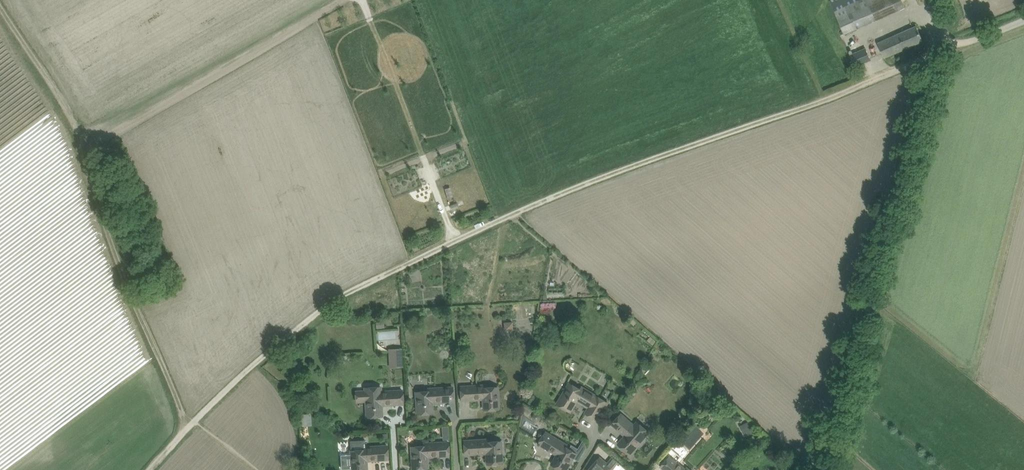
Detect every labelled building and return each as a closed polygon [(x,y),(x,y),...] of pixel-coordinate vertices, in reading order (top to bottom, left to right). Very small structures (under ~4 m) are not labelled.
[(856,29),(876,20),(867,0),(843,0),(856,29)] [(923,41),(916,26),(878,43),(885,58),(923,41)] [(856,66),(871,60),(866,48),(851,55),(856,66)] [(504,321),(504,329),(512,329),(512,320),(504,321)] [(403,352),(393,353),(394,367),(404,367),(403,352)] [(598,420),(608,402),(584,388),(583,390),(571,383),(558,404),(571,412),(578,400),(590,407),(586,413),(598,420)] [(484,410),(499,409),(498,387),(483,388),(483,385),(461,386),(462,400),(484,399),(484,410)] [(381,386),(366,387),(366,390),(366,402),(367,417),(383,416),(382,405),(404,404),(403,390),(383,391),(381,391),(381,386)] [(432,402),(454,401),(453,387),(431,388),(431,391),(416,392),(418,414),(433,413),(432,402)] [(534,420),(537,421),(540,420),(542,417),(541,414),(538,412),(534,413),(533,417),(534,420)] [(630,454),(650,431),(638,420),(634,424),(622,414),(613,424),(626,436),(619,444),(630,454)] [(750,421),(744,424),(748,433),(749,435),(756,432),(750,421)] [(546,433),(542,431),(539,433),(539,436),(543,438),(539,445),(540,446),(541,445),(558,455),(552,464),(562,469),(566,469),(577,453),(564,446),(565,443),(546,432),(546,433)] [(488,464),(503,463),(501,441),(487,442),(487,439),(464,441),(465,454),(487,453),(488,464)] [(351,450),(352,469),(367,469),(367,460),(389,459),(388,445),(366,447),(365,440),(351,441),(352,450),(351,450)] [(428,457),(449,455),(448,442),(426,443),(426,446),(412,447),(413,469),(428,468),(428,457)] [(662,466),(666,469),(684,469),(685,469),(671,456),(662,466)] [(590,469),(607,469),(611,466),(601,457),(590,469)]
